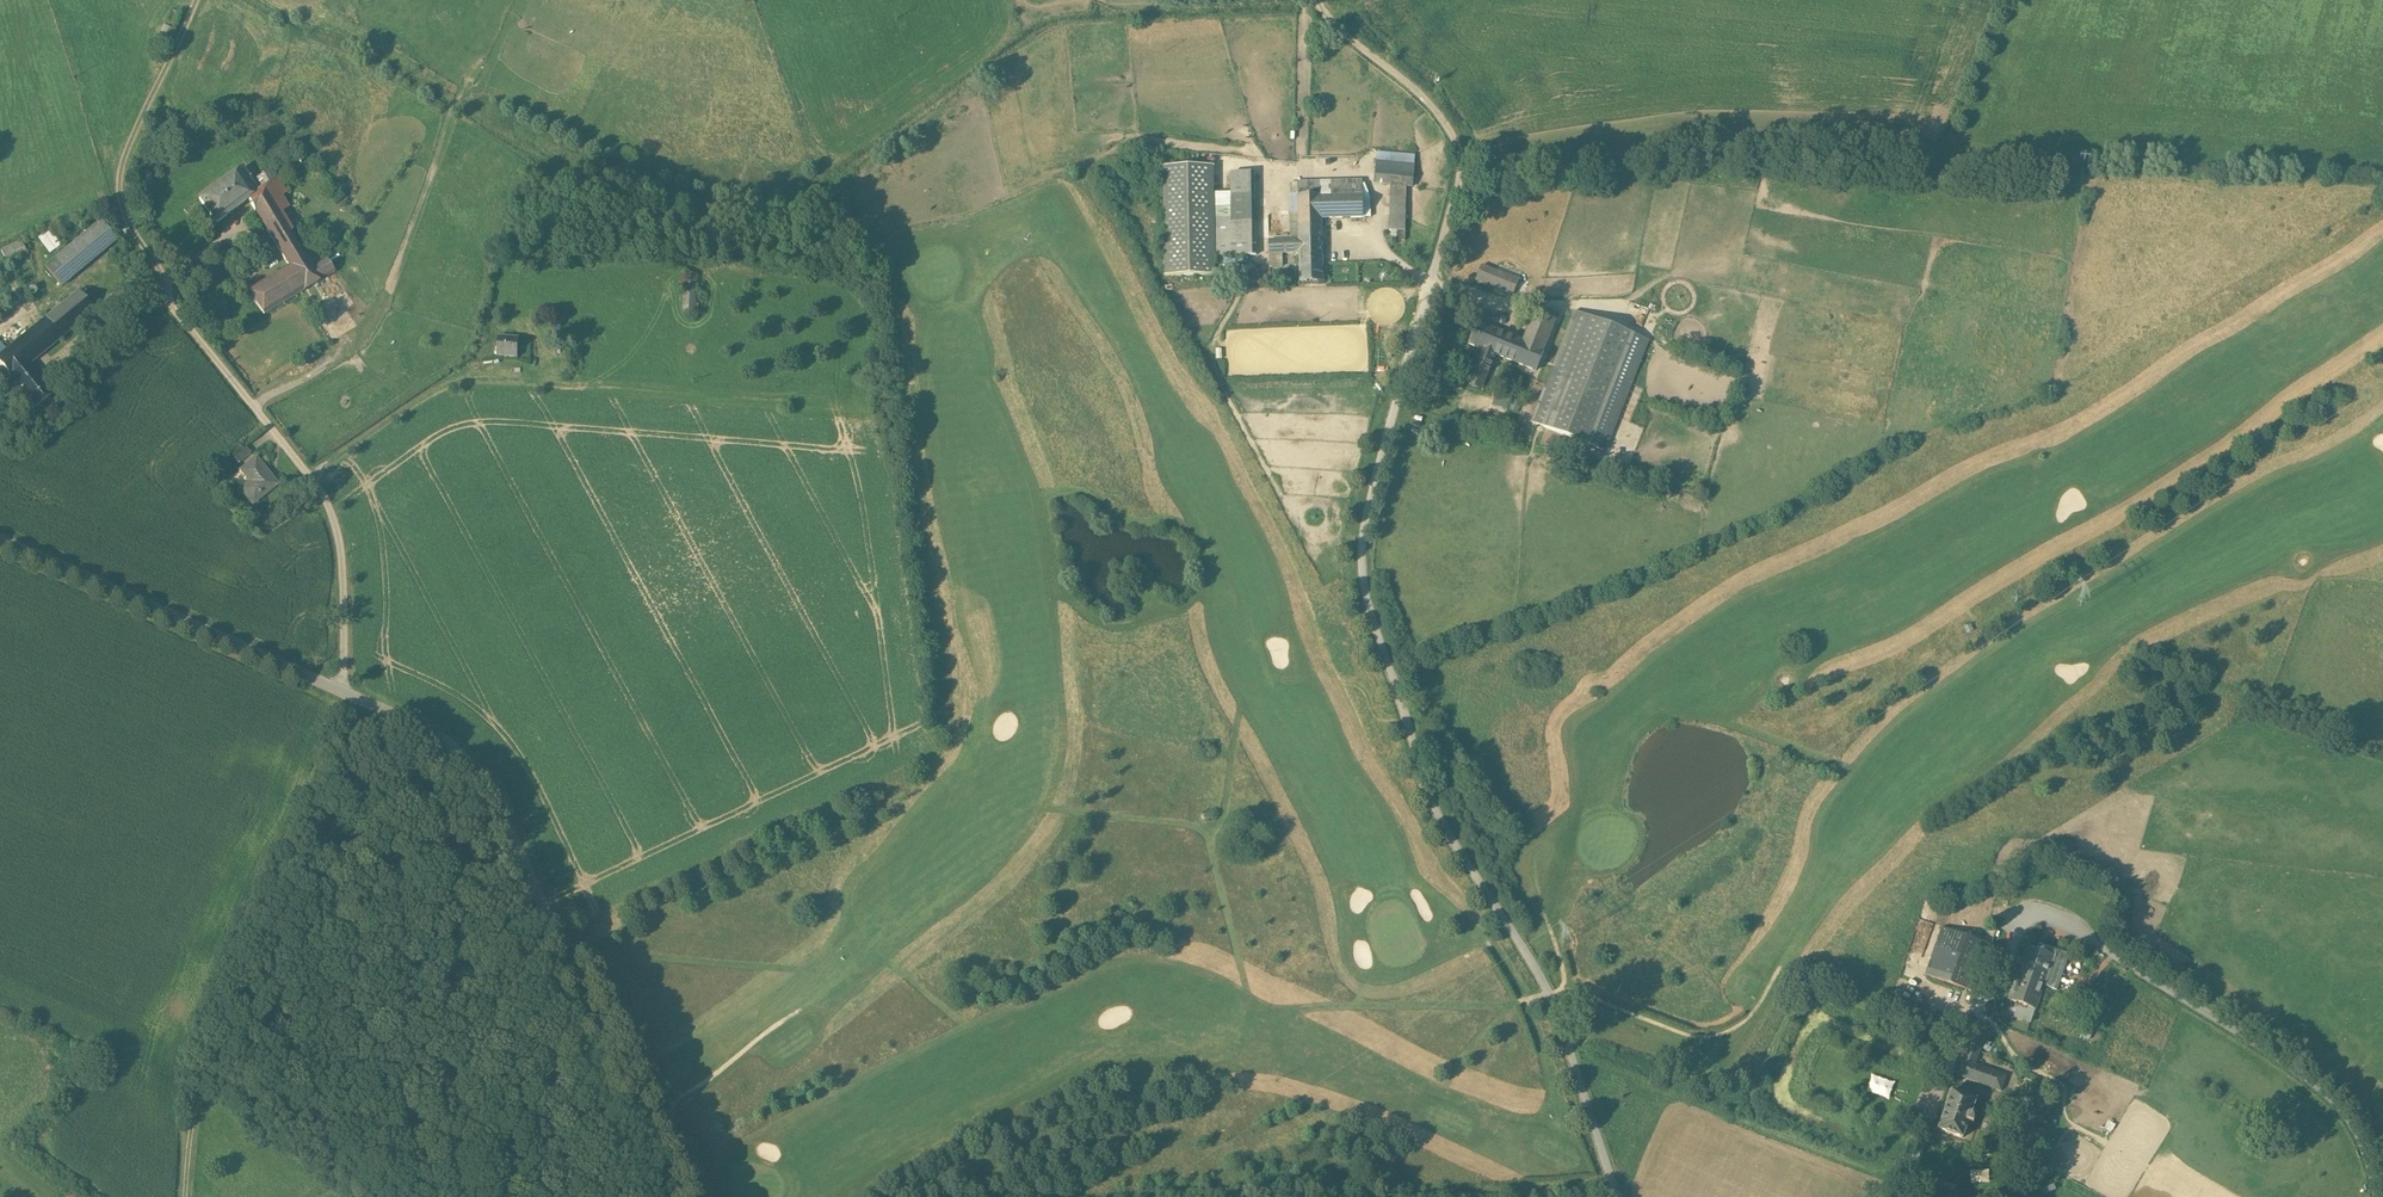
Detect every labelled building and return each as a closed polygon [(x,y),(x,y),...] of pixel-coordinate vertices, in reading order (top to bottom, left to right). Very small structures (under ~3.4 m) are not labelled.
[(296,154),(270,170),(276,180),(302,164),(296,154)] [(1413,163),(1374,159),(1374,166),(1412,170),(1413,163)] [(1211,165),(1161,167),(1163,276),(1213,275),(1213,256),(1212,220),(1211,165)] [(1412,170),(1374,166),(1372,181),(1388,183),(1404,184),(1410,185),(1412,170)] [(270,170),(258,177),(265,189),(258,193),(246,200),(285,265),(306,252),(275,201),(285,194),(276,180),(270,170)] [(245,171),(199,198),(212,220),(246,200),(258,193),(245,171)] [(1253,172),(1229,172),(1230,220),(1231,256),(1255,255),(1253,172)] [(1360,179),(1296,180),(1297,209),(1298,237),(1298,245),(1320,245),(1320,217),(1361,216),(1360,198),(1360,179)] [(1404,184),(1388,183),(1388,196),(1403,196),(1404,184)] [(1403,196),(1388,196),(1387,230),(1402,231),(1403,196)] [(1368,198),(1360,198),(1361,216),(1369,215),(1368,198)] [(1297,209),(1288,209),(1289,238),(1298,237),(1297,209)] [(1230,220),(1212,220),(1213,256),(1231,256),(1230,220)] [(101,222),(56,260),(71,278),(117,240),(101,222)] [(51,229),(39,235),(47,252),(59,246),(51,229)] [(705,237),(687,236),(686,250),(704,251),(705,237)] [(1289,238),(1268,238),(1268,252),(1298,251),(1298,245),(1298,237),(1289,238)] [(21,241),(1,250),(6,262),(26,253),(21,241)] [(1320,245),(1298,245),(1298,251),(1299,281),(1321,280),(1320,245)] [(285,265),(245,289),(260,315),(321,279),(314,266),(306,252),(285,265)] [(71,278),(56,260),(46,268),(62,286),(71,278)] [(325,260),(314,266),(321,279),(332,272),(325,260)] [(1519,280),(1482,265),(1476,279),(1491,285),(1492,282),(1514,291),(1519,280)] [(699,275),(684,274),(682,312),(697,313),(699,275)] [(38,292),(38,290),(38,287),(36,285),(34,284),(32,283),(29,284),(27,285),(26,287),(26,290),(26,292),(27,294),(30,296),(32,296),(34,296),(36,294),(38,292)] [(79,291),(44,319),(45,321),(59,339),(93,312),(95,311),(93,309),(79,291)] [(1648,340),(1574,311),(1531,422),(1604,451),(1648,340)] [(1555,321),(1535,313),(1526,333),(1547,341),(1555,321)] [(0,356),(0,367),(5,373),(9,378),(12,376),(27,364),(59,339),(45,321),(6,351),(0,356)] [(1494,332),(1475,324),(1467,344),(1486,352),(1494,332)] [(1543,352),(1494,332),(1486,352),(1534,372),(1543,352)] [(519,339),(498,337),(497,357),(518,358),(519,339)] [(1479,356),(1470,379),(1481,384),(1490,361),(1479,356)] [(50,393),(27,364),(12,376),(35,405),(50,393)] [(81,372),(71,380),(79,390),(89,382),(81,372)] [(1510,400),(1496,396),(1493,405),(1507,409),(1510,400)] [(241,446),(228,456),(233,463),(246,452),(241,446)] [(271,486),(251,459),(237,470),(246,481),(235,490),(246,504),(271,486)] [(1992,943),(1942,926),(1926,976),(1976,992),(1992,943)] [(2036,950),(2028,947),(2020,972),(2013,970),(2012,975),(2018,977),(2011,1000),(2024,1004),(2023,1008),(2019,1007),(2015,1018),(2030,1023),(2042,986),(2058,991),(2070,953),(2038,942),(2036,950)] [(1967,1046),(1980,1051),(1989,1027),(1976,1022),(1967,1046)] [(1980,1051),(1967,1046),(1964,1056),(1957,1075),(1965,1078),(1979,1083),(2001,1091),(2004,1081),(2007,1075),(1985,1067),(1975,1064),(1980,1051)] [(1895,1105),(1901,1088),(1878,1080),(1872,1097),(1895,1105)] [(1974,1099),(1950,1091),(1944,1109),(1937,1129),(1961,1138),(1965,1128),(1969,1129),(1970,1123),(1972,1124),(1973,1120),(1974,1117),(1977,1118),(1980,1112),(1971,1109),(1974,1099)]
